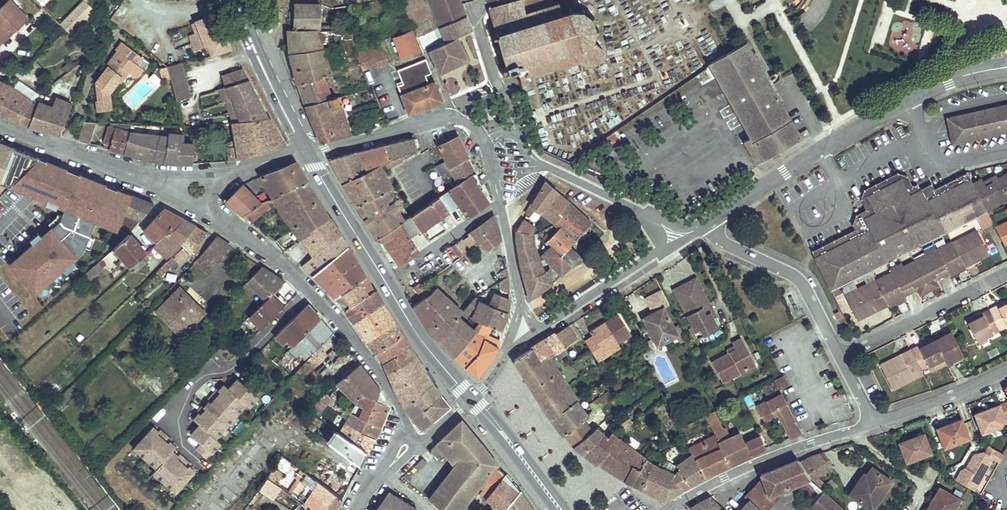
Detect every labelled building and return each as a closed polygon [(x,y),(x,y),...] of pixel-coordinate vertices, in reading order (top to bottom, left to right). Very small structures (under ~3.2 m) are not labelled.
[(9,29),(24,15),(10,0),(0,10),(0,44),(12,33),(9,29)] [(94,10),(84,0),(68,16),(79,26),(94,10)] [(94,10),(96,8),(87,0),(84,0),(94,10)] [(402,3),(406,12),(417,37),(418,37),(435,29),(440,27),(466,16),(460,0),(401,0),(402,3)] [(512,66),(507,67),(509,74),(526,69),(527,75),(526,75),(527,82),(535,80),(533,73),(593,54),(595,58),(600,56),(601,58),(602,59),(604,60),(606,61),(608,61),(611,60),(613,59),(614,57),(614,55),(614,52),(614,50),(617,49),(616,47),(605,41),(606,37),(606,32),(609,31),(609,30),(606,30),(605,27),(605,24),(603,21),(602,19),(605,17),(604,16),(602,18),(600,16),(598,14),(594,11),(593,11),(594,8),(593,7),(591,10),(589,9),(586,9),(583,9),(580,9),(580,6),(578,7),(579,9),(569,12),(566,1),(552,5),(534,11),(531,0),(519,0),(496,7),(503,33),(501,34),(501,36),(503,35),(512,66)] [(397,5),(401,15),(406,12),(402,3),(397,5)] [(320,5),(295,5),(295,30),(320,30),(320,26),(320,5)] [(196,22),(200,32),(195,33),(189,36),(195,51),(208,46),(212,56),(231,49),(217,13),(196,22)] [(12,33),(27,19),(24,15),(9,29),(12,33)] [(60,24),(71,35),(79,26),(68,16),(60,24)] [(457,37),(471,30),(466,16),(440,27),(447,42),(429,50),(440,72),(467,60),(457,37)] [(195,33),(200,32),(196,22),(192,24),(195,33)] [(447,42),(440,27),(435,29),(440,41),(433,44),(435,47),(447,42)] [(360,49),(357,36),(357,28),(352,29),(352,41),(355,50),(360,49)] [(290,55),(298,84),(323,77),(330,75),(321,39),(327,39),(327,40),(342,39),(348,61),(333,65),(336,73),(360,65),(355,52),(355,50),(352,41),(352,29),(337,30),(320,31),(320,30),(288,30),(290,55)] [(440,41),(435,29),(418,37),(423,48),(433,44),(440,41)] [(419,51),(411,32),(394,39),(401,58),(419,51)] [(330,75),(336,73),(333,65),(327,40),(327,39),(321,39),(330,75)] [(388,63),(380,41),(355,52),(360,65),(362,70),(377,64),(378,67),(388,63)] [(97,101),(98,112),(111,110),(109,93),(118,81),(120,83),(128,72),(130,74),(137,65),(135,63),(140,56),(122,42),(116,50),(118,51),(107,65),(109,66),(104,72),(96,83),(98,101),(97,101)] [(745,44),(708,64),(728,101),(749,139),(747,140),(749,144),(750,143),(755,153),(761,154),(762,157),(778,148),(780,151),(799,140),(786,117),(779,121),(762,89),(769,86),(745,44)] [(137,65),(130,74),(134,77),(135,78),(147,62),(140,56),(135,63),(137,65)] [(431,73),(426,59),(420,61),(425,75),(431,73)] [(409,115),(442,101),(435,82),(429,84),(425,75),(420,61),(397,70),(402,81),(397,83),(401,96),(404,95),(406,100),(404,101),(409,115)] [(176,101),(190,97),(181,63),(167,67),(171,79),(176,101)] [(171,79),(167,67),(160,69),(163,81),(171,79)] [(235,111),(239,122),(268,119),(260,104),(242,70),(223,76),(227,87),(224,88),(228,100),(231,100),(235,111)] [(328,90),(323,77),(298,84),(303,99),(313,95),(328,90)] [(30,100),(35,93),(18,81),(13,89),(30,100)] [(0,82),(0,115),(18,123),(31,101),(30,100),(13,89),(0,82)] [(786,117),(769,86),(762,89),(779,121),(786,117)] [(224,88),(220,89),(224,102),(226,101),(228,100),(224,88)] [(313,95),(315,103),(331,99),(328,90),(313,95)] [(303,99),(305,106),(315,103),(313,95),(303,99)] [(52,108),(33,100),(31,101),(18,123),(60,135),(72,105),(55,98),(52,108)] [(331,99),(315,103),(305,106),(321,143),(350,136),(338,98),(331,99)] [(228,100),(226,101),(230,112),(235,111),(231,100),(228,100)] [(946,118),(952,144),(1006,132),(1006,128),(960,139),(953,135),(951,125),(955,119),(1006,107),(1006,104),(946,118)] [(951,125),(953,135),(960,139),(1006,128),(1006,107),(955,119),(951,125)] [(375,125),(383,122),(378,108),(370,111),(375,125)] [(235,111),(230,112),(234,123),(239,122),(235,111)] [(228,148),(230,160),(285,146),(269,118),(268,119),(239,122),(234,123),(233,123),(237,147),(228,148)] [(84,121),(78,140),(89,143),(95,122),(84,121)] [(110,126),(129,132),(131,125),(110,123),(110,126)] [(110,144),(109,149),(124,153),(129,132),(110,126),(105,143),(110,144)] [(609,142),(623,132),(620,128),(607,138),(609,142)] [(809,134),(807,130),(800,133),(802,138),(809,134)] [(124,153),(153,161),(153,160),(160,136),(129,132),(124,153)] [(625,135),(623,132),(609,142),(611,145),(625,135)] [(184,135),(169,134),(168,136),(167,147),(164,162),(163,163),(193,164),(195,144),(183,143),(182,142),(184,140),(184,135)] [(167,147),(168,136),(160,136),(153,160),(164,162),(167,147)] [(438,146),(446,161),(450,169),(469,158),(458,136),(438,146)] [(417,149),(414,138),(357,151),(330,159),(343,184),(375,168),(380,165),(385,163),(417,149)] [(778,148),(762,157),(761,154),(755,153),(750,143),(749,144),(747,140),(744,142),(756,164),(780,151),(778,148)] [(14,183),(33,164),(36,161),(32,157),(29,154),(0,143),(0,178),(14,183)] [(385,163),(388,168),(403,161),(401,156),(385,163)] [(36,161),(33,164),(41,171),(43,170),(47,161),(39,158),(38,158),(36,161)] [(444,180),(453,174),(458,184),(470,176),(476,172),(469,158),(450,169),(441,174),(444,180)] [(71,171),(61,167),(47,161),(43,170),(41,171),(33,164),(14,183),(10,187),(47,201),(57,206),(59,203),(66,206),(62,216),(67,218),(64,225),(63,223),(55,230),(52,227),(42,237),(34,244),(10,265),(24,281),(28,278),(39,291),(63,269),(73,260),(84,251),(86,246),(90,235),(96,221),(93,220),(95,215),(120,225),(124,214),(131,195),(117,189),(115,193),(105,189),(107,185),(91,179),(87,181),(70,174),(71,171)] [(450,169),(446,161),(436,166),(441,174),(450,169)] [(261,176),(273,198),(307,181),(295,162),(261,176)] [(375,168),(387,189),(392,187),(380,165),(375,168)] [(375,168),(343,184),(356,206),(387,189),(375,168)] [(91,179),(71,171),(70,174),(87,181),(91,179)] [(906,176),(898,173),(864,190),(861,199),(867,210),(856,215),(853,224),(856,229),(812,251),(815,257),(870,229),(864,218),(875,212),(867,196),(901,178),(909,195),(921,190),(918,184),(912,187),(906,176)] [(934,189),(932,184),(921,190),(926,201),(970,179),(967,173),(934,189)] [(973,183),(986,210),(1006,199),(1006,174),(992,181),(991,178),(983,182),(982,179),(973,183)] [(449,190),(459,204),(468,217),(488,203),(470,176),(458,184),(449,190)] [(0,178),(0,183),(10,187),(14,183),(0,178)] [(864,218),(870,229),(815,257),(814,257),(831,291),(857,278),(863,275),(871,271),(909,252),(947,232),(970,221),(987,212),(986,210),(973,183),(970,178),(970,179),(926,201),(921,190),(909,195),(901,178),(867,196),(875,212),(864,218)] [(266,210),(276,204),(286,220),(287,220),(293,229),(306,220),(300,210),(318,199),(307,181),(273,198),(261,203),(243,215),(251,222),(266,210)] [(539,214),(540,212),(555,224),(562,216),(559,213),(568,202),(546,182),(532,205),(531,204),(525,213),(530,216),(534,210),(539,214)] [(226,201),(243,215),(261,203),(245,187),(242,191),(243,191),(239,194),(236,191),(226,201)] [(387,189),(356,206),(377,242),(378,241),(377,239),(380,237),(380,236),(405,220),(387,189)] [(438,198),(448,212),(459,204),(449,190),(438,198)] [(131,195),(124,214),(141,220),(154,205),(131,195)] [(411,216),(421,230),(448,212),(438,198),(411,216)] [(293,229),(300,240),(311,232),(310,230),(329,218),(318,199),(300,210),(306,220),(293,229)] [(555,224),(559,227),(574,241),(591,223),(568,202),(559,213),(562,216),(555,224)] [(169,234),(183,219),(164,209),(144,230),(158,242),(167,232),(169,234)] [(52,227),(55,230),(63,223),(64,225),(67,218),(62,216),(57,214),(55,218),(49,223),(52,227)] [(120,225),(95,215),(93,220),(96,221),(118,230),(120,225)] [(380,236),(380,237),(399,264),(417,251),(409,239),(421,230),(411,216),(405,220),(380,236)] [(471,236),(477,244),(478,245),(481,242),(481,241),(498,229),(494,216),(493,216),(469,234),(471,236)] [(313,256),(341,235),(329,218),(310,230),(311,232),(302,239),(313,256)] [(181,244),(195,226),(183,219),(169,234),(167,232),(158,242),(173,255),(183,246),(181,244)] [(523,220),(516,230),(532,234),(535,227),(523,220)] [(947,232),(964,266),(974,261),(973,258),(977,256),(978,259),(979,258),(988,253),(976,229),(975,230),(970,221),(947,232)] [(995,228),(1004,245),(1006,244),(1006,222),(995,228)] [(182,263),(207,232),(195,226),(181,244),(183,246),(173,255),(168,260),(156,272),(160,276),(171,265),(174,268),(180,262),(182,263)] [(569,247),(574,241),(559,227),(554,233),(569,247)] [(498,229),(481,241),(481,242),(488,250),(500,240),(498,229)] [(532,234),(516,230),(516,240),(521,267),(530,299),(551,284),(570,266),(551,247),(542,255),(551,266),(547,271),(543,272),(533,244),(532,234)] [(909,252),(928,289),(940,284),(937,277),(931,265),(942,260),(948,272),(949,275),(965,267),(964,266),(947,232),(909,252)] [(34,244),(42,237),(38,233),(30,240),(34,244)] [(129,234),(146,253),(148,251),(131,233),(129,234)] [(554,233),(550,237),(546,241),(551,247),(570,266),(579,257),(569,247),(554,233)] [(121,255),(131,266),(146,253),(129,234),(126,237),(113,250),(119,256),(121,255)] [(90,248),(95,237),(90,235),(86,246),(90,248)] [(341,235),(313,256),(302,266),(313,275),(348,246),(341,235)] [(477,244),(471,236),(465,240),(471,248),(477,244)] [(229,245),(216,237),(207,248),(219,257),(229,245)] [(158,242),(153,247),(168,260),(173,255),(158,242)] [(451,247),(459,258),(466,252),(458,242),(451,247)] [(335,298),(367,277),(348,246),(313,275),(335,298)] [(207,248),(203,252),(207,255),(198,265),(206,272),(219,257),(207,248)] [(203,252),(194,262),(198,265),(207,255),(203,252)] [(904,297),(903,295),(897,283),(908,277),(914,289),(917,295),(928,289),(909,252),(871,271),(888,304),(889,305),(904,297)] [(119,256),(130,268),(131,266),(121,255),(119,256)] [(973,258),(974,261),(964,266),(965,267),(966,270),(981,263),(979,258),(978,259),(977,256),(973,258)] [(147,263),(142,257),(132,266),(137,272),(147,263)] [(67,273),(76,264),(73,260),(63,269),(67,273)] [(942,260),(931,265),(937,277),(948,272),(942,260)] [(98,263),(82,277),(86,282),(102,268),(98,263)] [(271,295),(285,282),(262,267),(242,287),(250,295),(255,290),(266,300),(271,295)] [(879,309),(888,304),(871,271),(863,275),(864,277),(867,284),(845,295),(857,320),(869,314),(866,309),(877,304),(879,309)] [(164,275),(163,281),(172,283),(173,276),(164,275)] [(509,292),(508,276),(502,280),(499,282),(501,290),(509,292)] [(367,277),(335,298),(345,310),(374,290),(367,277)] [(897,283),(903,295),(914,289),(908,277),(897,283)] [(39,291),(28,278),(24,281),(35,294),(39,291)] [(698,282),(696,278),(684,284),(686,288),(698,282)] [(420,282),(413,287),(422,299),(429,294),(420,282)] [(684,284),(674,290),(687,315),(709,304),(698,282),(686,288),(684,284)] [(431,293),(422,299),(413,306),(429,332),(438,341),(454,357),(475,332),(474,332),(471,328),(466,334),(461,329),(460,330),(452,325),(453,323),(454,324),(456,323),(460,319),(458,317),(461,313),(460,311),(436,288),(433,291),(431,293)] [(165,320),(172,314),(188,329),(204,313),(180,289),(157,312),(165,320)] [(355,323),(383,304),(374,290),(345,310),(355,323)] [(507,313),(509,300),(494,294),(490,305),(480,301),(476,297),(473,298),(463,311),(472,319),(482,323),(490,326),(500,330),(507,313)] [(284,307),(271,295),(266,300),(249,317),(261,329),(284,307)] [(276,299),(284,307),(287,303),(279,295),(276,299)] [(300,339),(320,319),(307,304),(275,336),(283,344),(287,340),(294,333),(300,339)] [(394,323),(383,304),(355,323),(367,341),(394,323)] [(713,311),(709,304),(687,315),(695,332),(700,329),(704,336),(718,329),(713,319),(709,313),(713,311)] [(866,309),(869,314),(879,309),(877,304),(866,309)] [(998,308),(997,306),(990,310),(1000,330),(1006,326),(1006,304),(998,308)] [(678,325),(673,327),(663,308),(643,319),(657,346),(678,335),(677,334),(682,332),(678,325)] [(968,324),(977,341),(986,337),(1000,330),(990,310),(982,314),(983,316),(968,324)] [(165,320),(181,336),(188,329),(172,314),(165,320)] [(593,336),(585,341),(598,361),(606,355),(604,351),(616,344),(630,334),(618,314),(590,332),(593,336)] [(982,314),(967,321),(968,324),(983,316),(982,314)] [(307,359),(333,333),(320,319),(300,339),(293,346),(288,351),(294,357),(299,351),(307,359)] [(471,328),(460,319),(456,323),(454,324),(453,323),(452,325),(460,330),(461,329),(466,334),(471,328)] [(401,335),(394,323),(367,341),(376,352),(401,335)] [(485,337),(490,326),(482,323),(474,332),(475,332),(454,357),(465,367),(478,353),(485,337)] [(498,348),(500,330),(490,326),(485,337),(478,353),(465,367),(477,378),(493,358),(498,348)] [(555,334),(564,347),(573,341),(569,335),(572,333),(568,326),(555,334)] [(686,340),(682,332),(677,334),(678,335),(681,342),(686,340)] [(951,332),(940,337),(935,340),(941,352),(957,343),(951,332)] [(287,340),(293,346),(300,339),(294,333),(287,340)] [(337,382),(359,364),(333,333),(307,359),(293,375),(317,400),(326,393),(337,382)] [(514,360),(540,401),(566,386),(548,358),(554,353),(556,356),(558,359),(567,353),(564,347),(555,334),(514,360)] [(409,346),(401,335),(376,352),(383,363),(409,346)] [(741,372),(755,364),(741,338),(733,343),(734,346),(736,349),(729,353),(712,362),(722,382),(741,372)] [(928,366),(944,358),(941,352),(935,340),(934,338),(911,349),(921,370),(928,366)] [(219,348),(223,351),(231,343),(227,340),(219,348)] [(963,355),(957,343),(941,352),(944,358),(947,364),(952,361),(963,355)] [(616,344),(604,351),(606,355),(618,348),(616,344)] [(409,346),(383,363),(388,374),(415,357),(409,346)] [(903,356),(893,361),(892,359),(880,365),(892,390),(923,374),(921,370),(911,349),(902,354),(903,356)] [(280,361),(276,357),(272,361),(276,365),(280,361)] [(415,357),(388,374),(395,390),(425,372),(425,371),(415,357)] [(947,364),(944,358),(928,366),(931,372),(946,364),(947,364)] [(380,391),(359,364),(337,382),(356,402),(361,394),(373,399),(380,391)] [(757,368),(755,364),(741,372),(743,376),(757,368)] [(425,372),(395,390),(405,407),(433,384),(425,372)] [(783,375),(774,380),(779,389),(788,385),(783,375)] [(226,387),(221,392),(219,391),(217,389),(207,400),(209,402),(211,404),(206,410),(204,408),(202,406),(197,412),(199,414),(201,415),(196,421),(200,425),(191,435),(201,444),(196,449),(206,459),(220,443),(214,438),(219,432),(220,433),(225,427),(224,426),(230,420),(231,421),(240,410),(239,409),(245,403),(249,407),(258,397),(255,394),(261,388),(250,379),(245,385),(237,379),(229,389),(226,387)] [(715,387),(720,384),(718,379),(712,382),(715,387)] [(414,419),(423,430),(434,421),(424,410),(441,395),(433,384),(405,407),(414,419)] [(574,398),(566,386),(540,401),(550,418),(576,400),(574,398)] [(68,389),(52,405),(58,411),(74,395),(68,389)] [(384,404),(386,400),(380,391),(373,399),(361,394),(356,402),(350,413),(381,427),(389,406),(384,404)] [(592,408),(594,412),(612,398),(608,392),(598,399),(600,402),(592,408)] [(327,406),(333,398),(326,393),(319,400),(327,406)] [(801,432),(781,393),(756,406),(764,420),(776,414),(777,415),(789,438),(801,432)] [(435,414),(438,417),(450,407),(441,395),(424,410),(431,417),(435,414)] [(598,399),(590,405),(592,408),(600,402),(598,399)] [(319,400),(314,406),(321,410),(325,404),(319,400)] [(576,400),(550,418),(563,435),(584,420),(588,417),(576,400)] [(999,405),(975,414),(982,433),(1006,424),(1004,419),(999,405)] [(705,416),(708,423),(717,418),(713,411),(705,416)] [(350,413),(347,420),(345,425),(374,439),(381,427),(350,413)] [(764,420),(765,422),(777,415),(776,414),(764,420)] [(715,436),(729,465),(766,448),(760,436),(745,443),(740,433),(730,438),(725,428),(722,428),(717,418),(708,423),(715,436)] [(620,425),(625,432),(635,423),(633,421),(631,423),(628,419),(620,425)] [(968,438),(961,419),(937,428),(942,441),(944,446),(944,447),(968,438)] [(593,431),(584,420),(563,435),(573,447),(593,431)] [(462,421),(437,444),(431,450),(439,460),(446,455),(455,466),(467,452),(479,443),(462,421)] [(635,423),(625,432),(619,438),(623,441),(637,426),(635,423)] [(374,439),(345,425),(340,434),(365,450),(367,452),(374,439)] [(157,434),(151,428),(134,447),(140,452),(139,453),(151,463),(152,462),(158,468),(154,472),(160,477),(159,478),(170,488),(171,487),(177,492),(194,473),(188,468),(189,466),(191,464),(185,459),(180,454),(178,456),(176,458),(170,453),(172,451),(174,449),(168,444),(170,442),(172,440),(166,435),(160,430),(158,432),(157,434)] [(583,454),(603,434),(596,428),(593,431),(573,447),(583,454)] [(334,429),(326,440),(328,442),(336,431),(334,429)] [(328,442),(358,463),(365,450),(340,434),(336,431),(328,442)] [(603,434),(583,454),(597,465),(618,439),(611,433),(607,438),(603,434)] [(906,462),(930,453),(923,434),(899,443),(906,462)] [(358,463),(328,442),(326,440),(321,436),(314,446),(355,474),(360,465),(358,463)] [(729,465),(715,436),(710,439),(709,437),(702,441),(702,442),(689,449),(692,455),(695,459),(704,477),(729,465)] [(619,438),(618,439),(597,465),(598,465),(625,481),(632,465),(640,469),(646,459),(644,458),(623,441),(619,438)] [(479,443),(467,452),(455,466),(429,499),(443,509),(460,509),(479,486),(496,465),(479,443)] [(961,471),(956,480),(974,490),(993,458),(999,462),(1004,455),(989,446),(985,453),(984,452),(977,454),(974,458),(972,457),(966,469),(965,468),(961,471)] [(358,463),(360,465),(367,452),(365,450),(358,463)] [(651,451),(644,458),(646,459),(649,461),(657,456),(651,451)] [(810,458),(800,463),(811,480),(815,477),(833,466),(823,453),(810,458)] [(677,466),(680,468),(678,470),(690,485),(704,477),(695,459),(692,455),(689,457),(677,466)] [(423,458),(414,466),(417,470),(426,462),(423,458)] [(632,465),(625,481),(641,489),(653,464),(649,461),(646,459),(640,469),(632,465)] [(281,477),(290,465),(282,460),(274,472),(281,477)] [(664,462),(661,468),(671,472),(675,465),(666,460),(664,462)] [(819,498),(809,509),(810,509),(845,509),(825,492),(824,492),(821,489),(811,480),(800,463),(798,460),(761,475),(765,485),(769,495),(773,493),(802,481),(819,498)] [(989,477),(997,464),(993,462),(985,474),(989,477)] [(672,481),(676,475),(678,470),(680,468),(675,465),(671,472),(661,468),(660,468),(657,467),(653,464),(641,489),(664,500),(682,490),(672,481)] [(867,476),(872,468),(867,464),(862,472),(867,476)] [(505,475),(496,465),(479,486),(483,490),(479,494),(494,506),(491,509),(505,509),(508,504),(519,491),(505,475)] [(848,493),(872,509),(892,482),(872,468),(867,476),(862,472),(848,493)] [(682,490),(690,485),(678,470),(676,475),(672,481),(682,490)] [(300,503),(316,481),(304,472),(289,494),(300,503)] [(811,480),(821,489),(825,485),(815,477),(811,480)] [(280,487),(267,478),(259,489),(272,499),(280,487)] [(306,507),(310,509),(336,509),(342,500),(316,481),(300,503),(306,507)] [(773,493),(769,495),(765,485),(760,481),(746,496),(761,509),(766,509),(778,498),(773,493)] [(927,509),(953,509),(959,500),(940,488),(927,509)] [(264,493),(259,489),(249,503),(254,507),(264,493)] [(286,500),(289,494),(283,490),(280,495),(286,500)] [(519,491),(508,504),(505,509),(532,509),(519,491)] [(417,509),(389,492),(377,509),(417,509)] [(709,497),(690,508),(692,509),(722,509),(709,497)] [(749,501),(741,509),(758,509),(749,501)]
